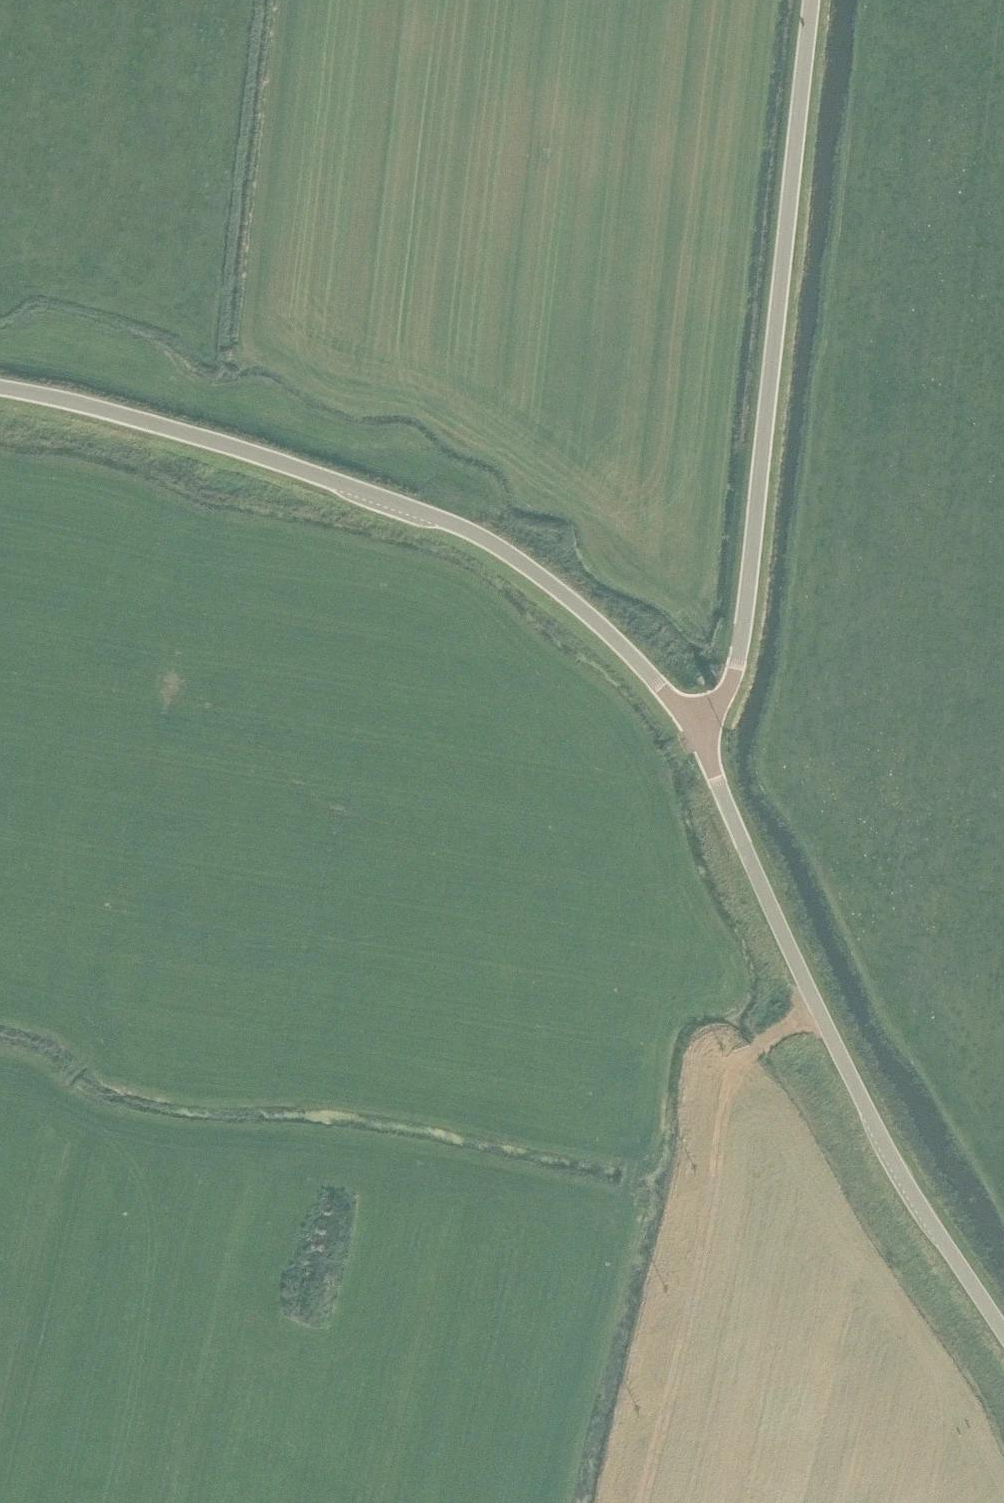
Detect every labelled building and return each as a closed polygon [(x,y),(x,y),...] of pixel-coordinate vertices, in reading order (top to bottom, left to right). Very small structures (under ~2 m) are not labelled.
[(704,680),(710,686),(717,680),(711,674),(704,680)]
